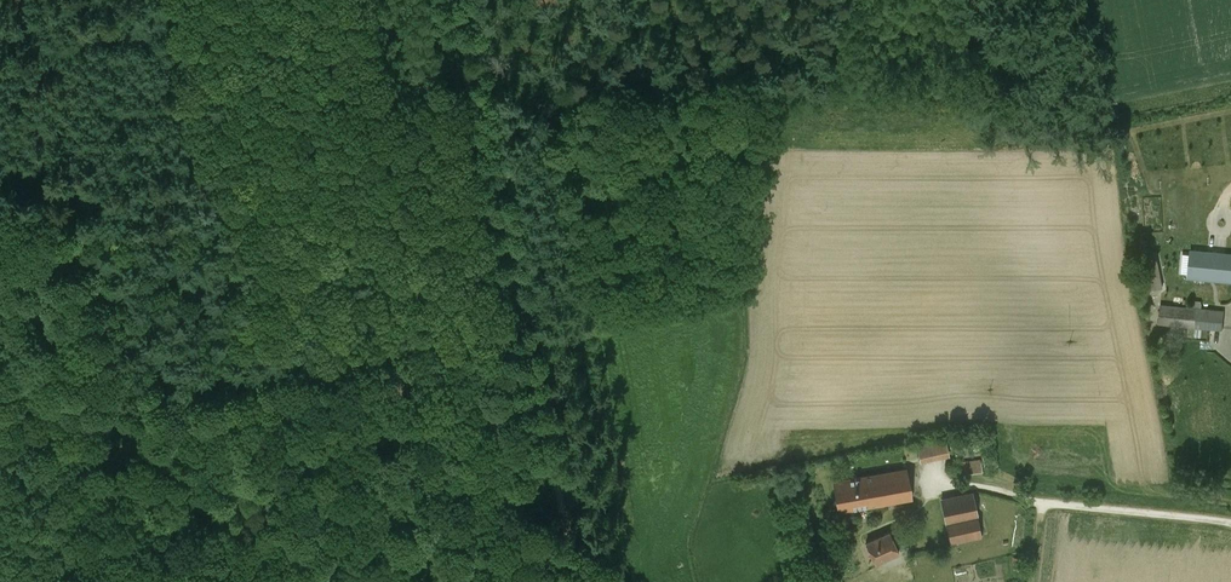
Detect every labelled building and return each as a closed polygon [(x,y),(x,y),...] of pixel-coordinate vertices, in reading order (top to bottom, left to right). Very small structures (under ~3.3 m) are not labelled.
[(1191,249),(1189,275),(1230,279),(1230,253),(1191,249)] [(1225,310),(1161,304),(1159,321),(1223,327),(1225,310)] [(945,437),(917,443),(921,462),(949,456),(945,437)] [(981,460),(960,462),(961,473),(982,471),(981,460)] [(871,474),(833,481),(839,511),(912,497),(906,468),(871,474)] [(972,492),(941,498),(946,521),(977,515),(972,492)] [(981,535),(977,515),(946,521),(950,542),(981,535)] [(898,527),(890,531),(902,557),(910,553),(898,527)] [(890,531),(865,542),(880,574),(904,563),(902,557),(890,531)]
